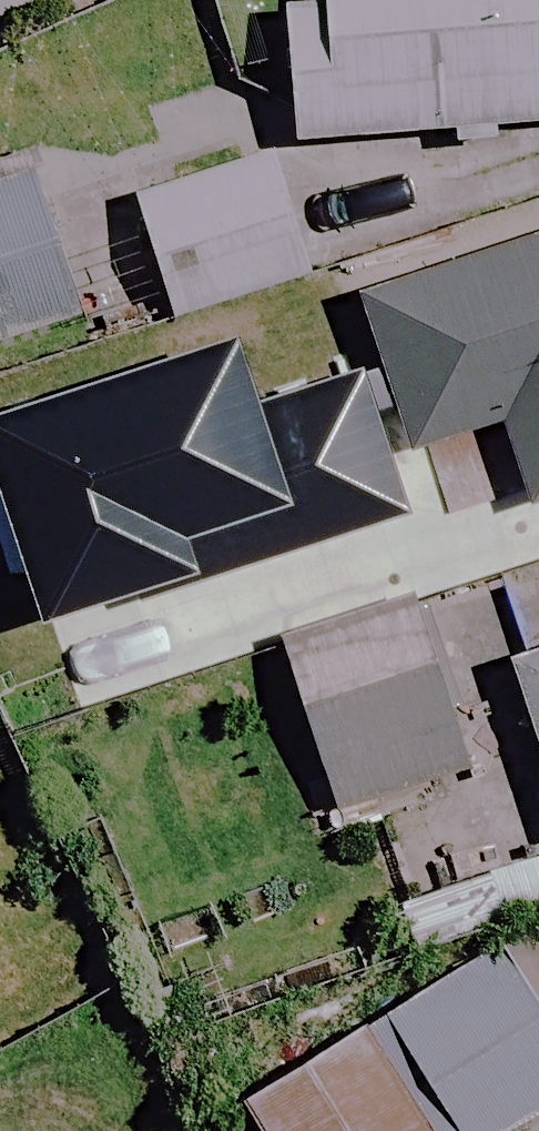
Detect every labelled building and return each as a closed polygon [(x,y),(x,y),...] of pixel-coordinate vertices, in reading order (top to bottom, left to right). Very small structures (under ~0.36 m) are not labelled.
[(321,14),(281,17),(291,145),(538,126),(538,0),(320,0),(321,14)] [(313,278),(276,157),(132,202),(170,323),(313,278)] [(31,162),(0,171),(0,347),(81,322),(31,162)] [(352,304),(403,456),(497,424),(538,551),(538,242),(352,304)] [(116,521),(0,554),(0,590),(25,679),(150,643),(116,521)] [(469,782),(414,607),(282,648),(337,823),(469,782)] [(513,669),(538,747),(538,661),(513,669)] [(498,954),(386,1020),(451,1130),(510,1130),(538,1114),(538,1024),(498,954)] [(365,1034),(246,1103),(262,1130),(420,1130),(365,1034)]
